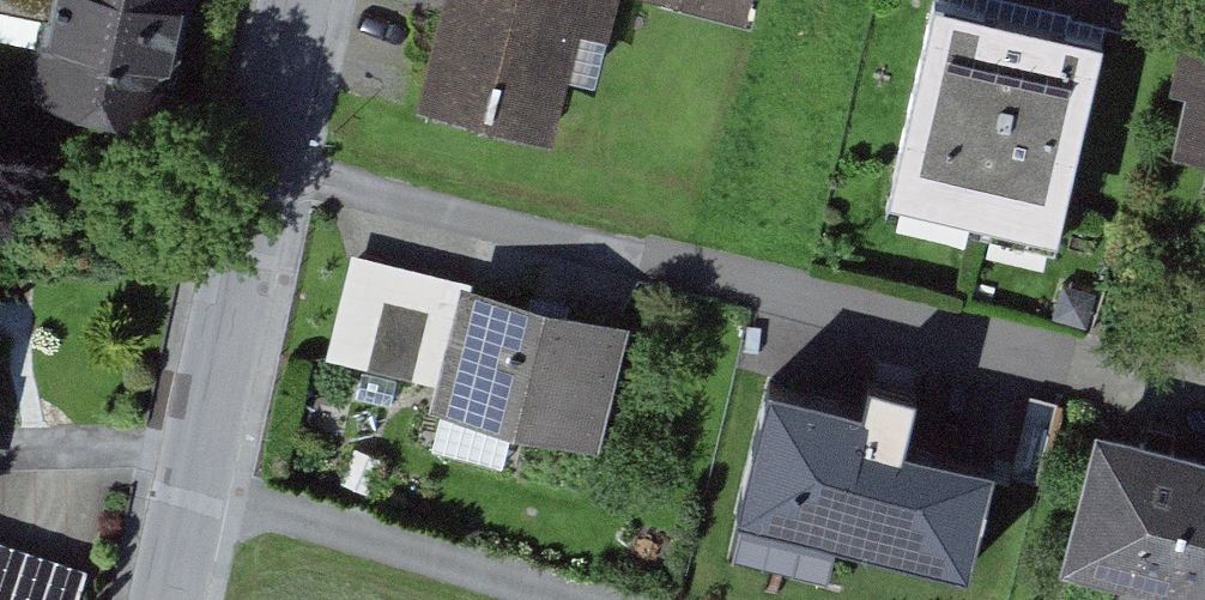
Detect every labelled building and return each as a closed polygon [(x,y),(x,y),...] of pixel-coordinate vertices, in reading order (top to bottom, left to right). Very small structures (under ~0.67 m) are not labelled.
[(194,0),(72,0),(55,80),(172,104),(194,0)] [(441,89),(555,118),(583,5),(625,16),(629,0),(463,0),(441,89)] [(958,0),(944,0),(899,184),(1068,225),(1114,37),(958,0)] [(1148,25),(1155,0),(1042,0),(1148,25)] [(421,265),(367,252),(343,349),(453,376),(477,279),(421,265)] [(486,287),(459,395),(605,431),(632,324),(486,287)] [(811,382),(787,376),(760,480),(868,507),(898,514),(918,434),(928,397),(883,386),(880,399),(811,382)] [(1087,559),(1204,588),(1204,450),(1150,437),(1119,429),(1087,559)] [(981,561),(1007,457),(918,434),(898,514),(868,507),(861,531),(981,561)] [(0,541),(0,599),(82,599),(92,571),(0,541)]
